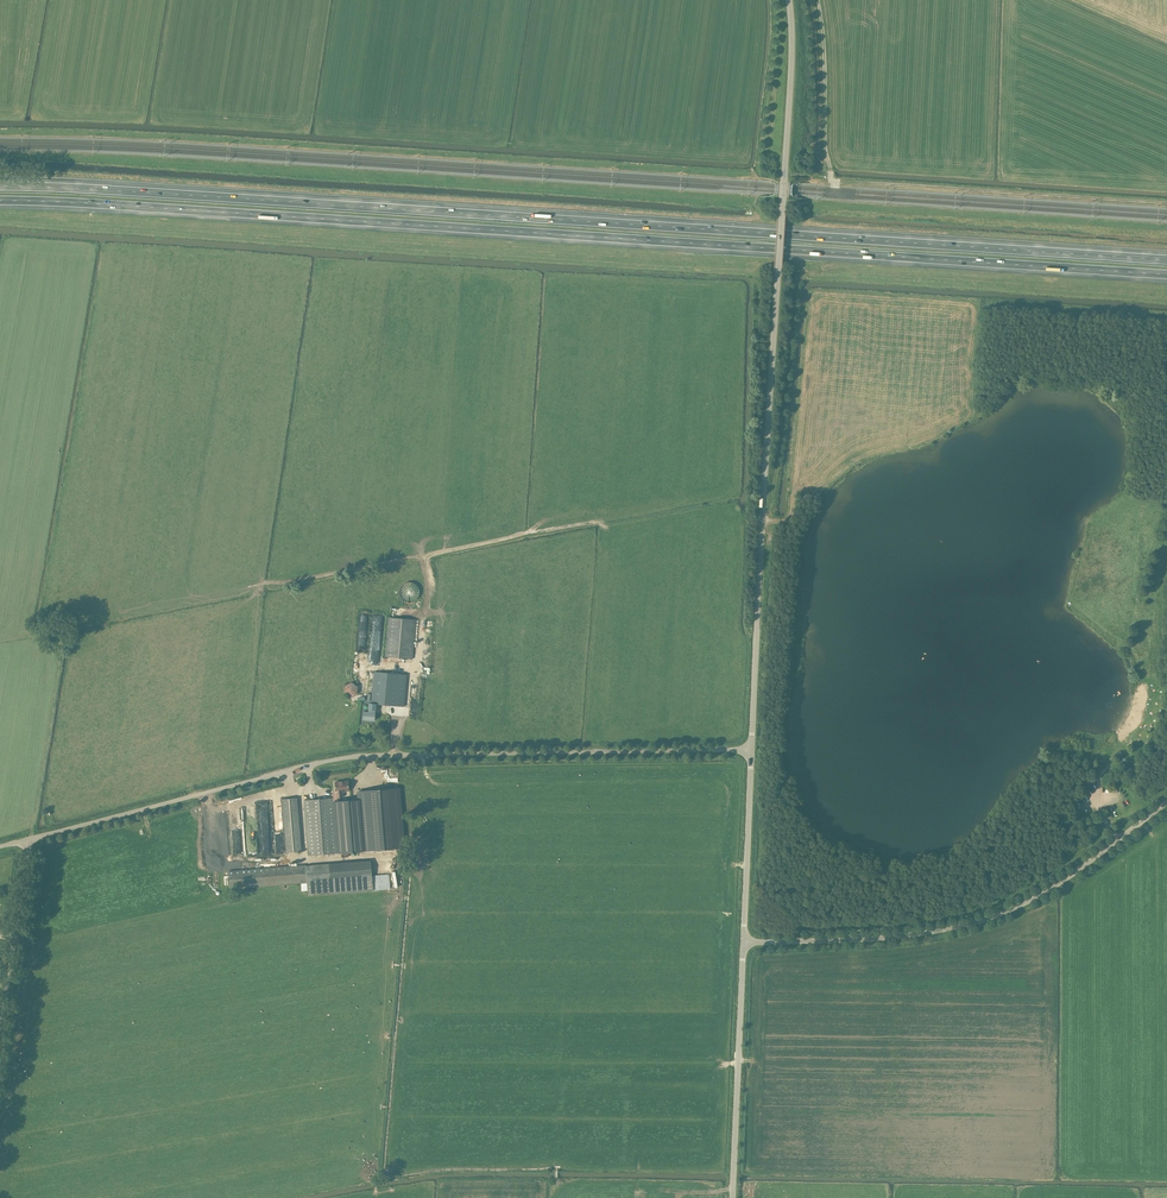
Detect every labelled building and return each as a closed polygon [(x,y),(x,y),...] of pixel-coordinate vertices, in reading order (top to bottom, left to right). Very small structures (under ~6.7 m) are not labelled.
[(410,602),(413,602),(416,600),(418,597),(419,594),(419,591),(418,588),(417,585),(414,583),(411,582),(408,582),(405,583),(402,584),(400,587),(399,590),(399,593),(400,596),(401,599),(404,601),(407,602),(410,602)] [(370,659),(379,660),(382,625),(383,618),(375,617),(374,638),(372,638),(370,659)] [(385,657),(413,659),(416,620),(388,617),(385,657)] [(376,704),(384,705),(404,707),(407,674),(387,673),(373,671),(373,673),(369,672),(365,700),(371,701),(371,703),(371,704),(375,704),(376,704)] [(344,693),(350,697),(357,694),(358,686),(352,682),(348,683),(345,685),(344,693)] [(368,712),(364,711),(363,719),(374,720),(375,710),(376,710),(376,704),(375,704),(371,704),(371,703),(368,703),(368,710),(368,712)] [(335,782),(336,797),(342,797),(342,791),(349,791),(348,781),(335,782)] [(358,791),(359,799),(363,851),(404,848),(399,788),(358,791)] [(282,799),(287,853),(302,851),(297,798),(282,799)] [(338,853),(334,801),(334,798),(304,800),(309,855),(338,853)] [(359,799),(334,801),(338,853),(363,851),(359,799)] [(258,855),(254,815),(249,815),(248,806),(244,807),(249,856),(258,855)]
